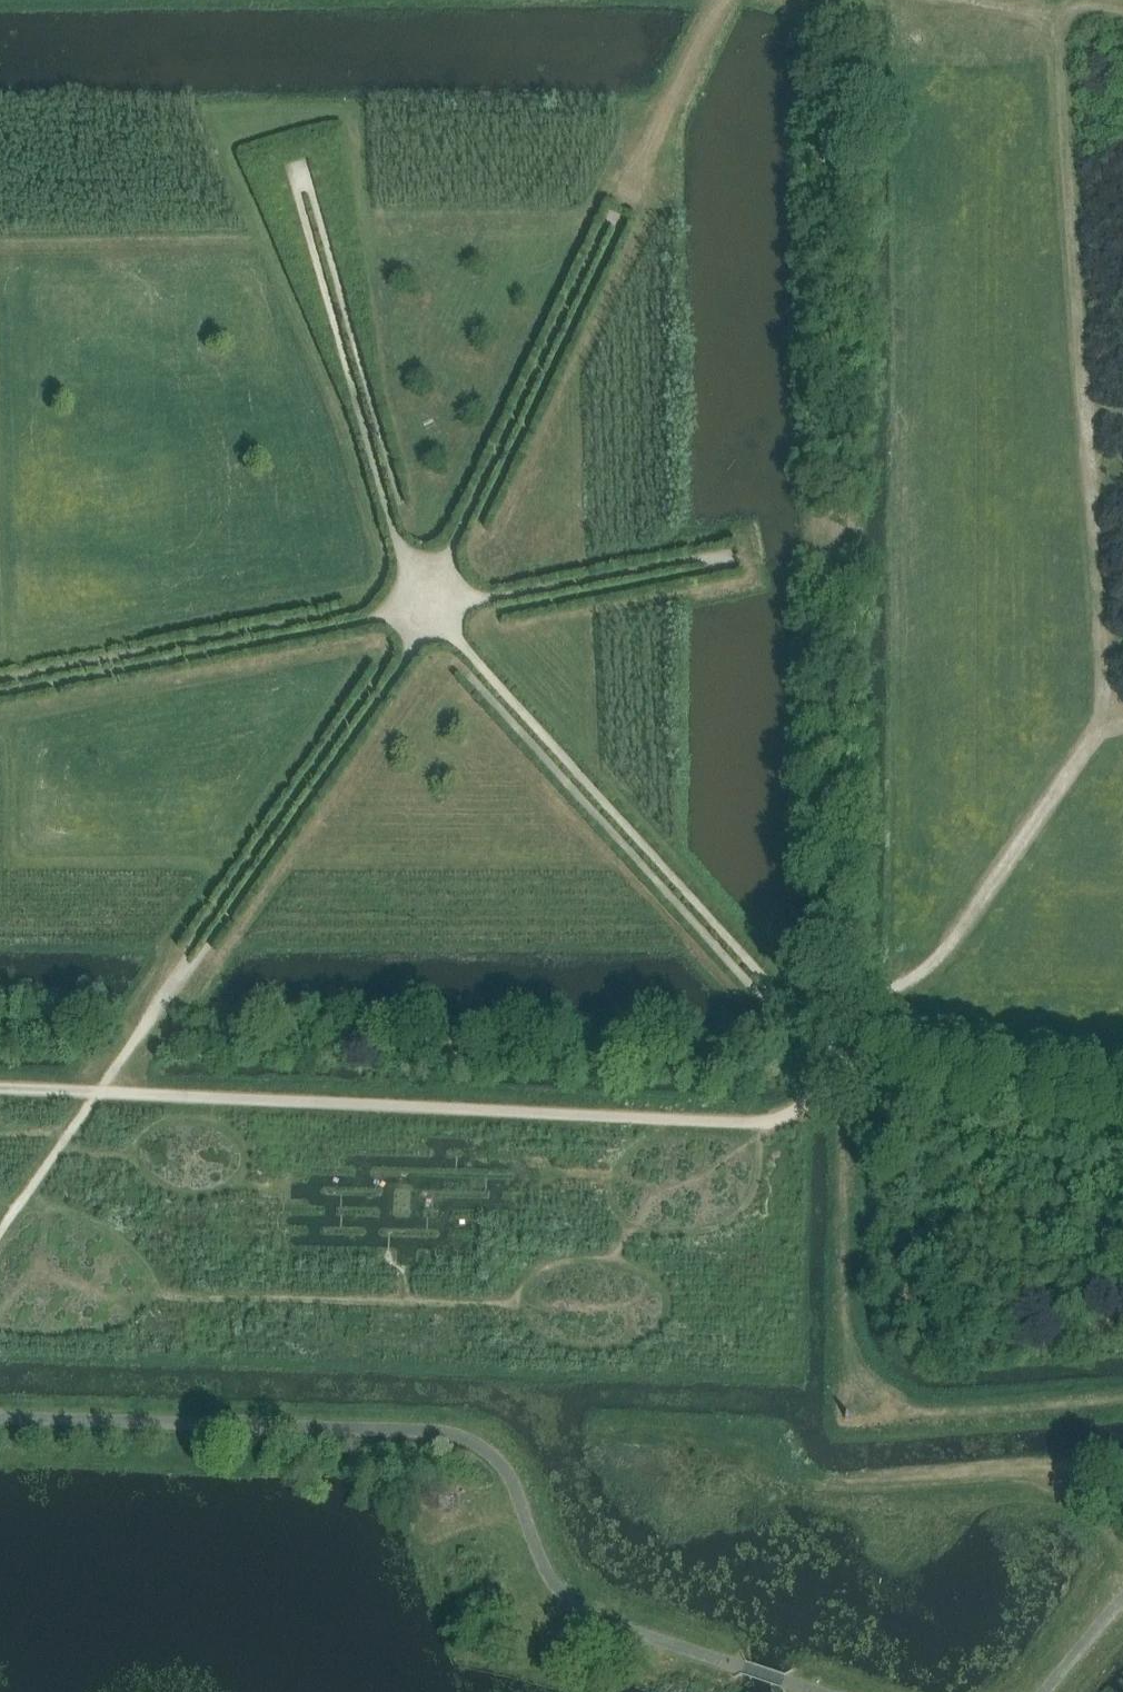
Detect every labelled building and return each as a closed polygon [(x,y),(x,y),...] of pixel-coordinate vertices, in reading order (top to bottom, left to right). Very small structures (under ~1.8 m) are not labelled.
[(862,1103),(848,1102),(847,1116),(861,1117),(862,1103)]
